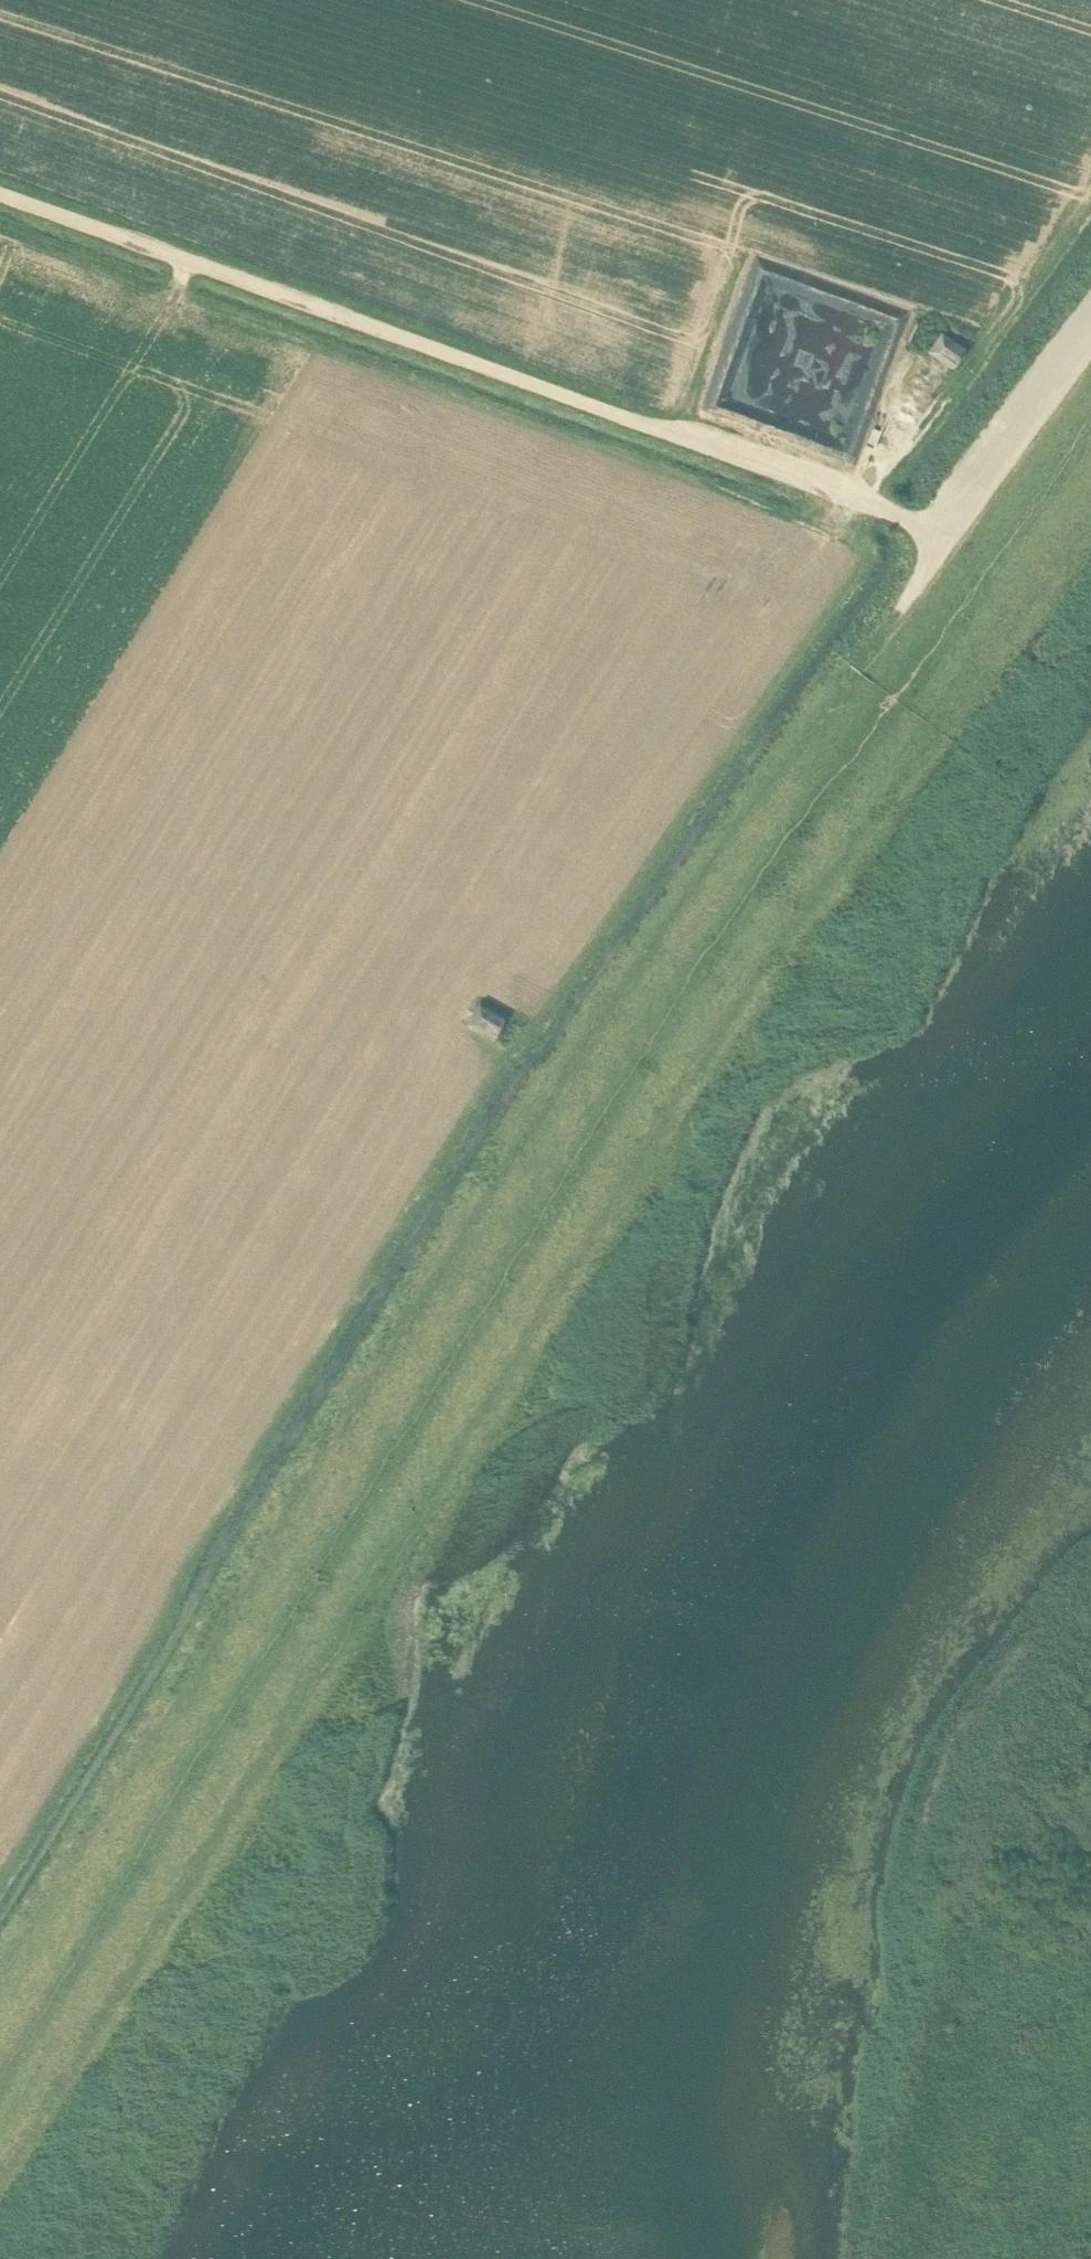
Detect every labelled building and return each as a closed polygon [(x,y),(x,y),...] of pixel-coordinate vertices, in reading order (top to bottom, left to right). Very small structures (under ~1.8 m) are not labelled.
[(941,328),(924,353),(950,371),(968,347),(941,328)] [(481,1001),(462,1028),(489,1046),(508,1019),(481,1001)]
